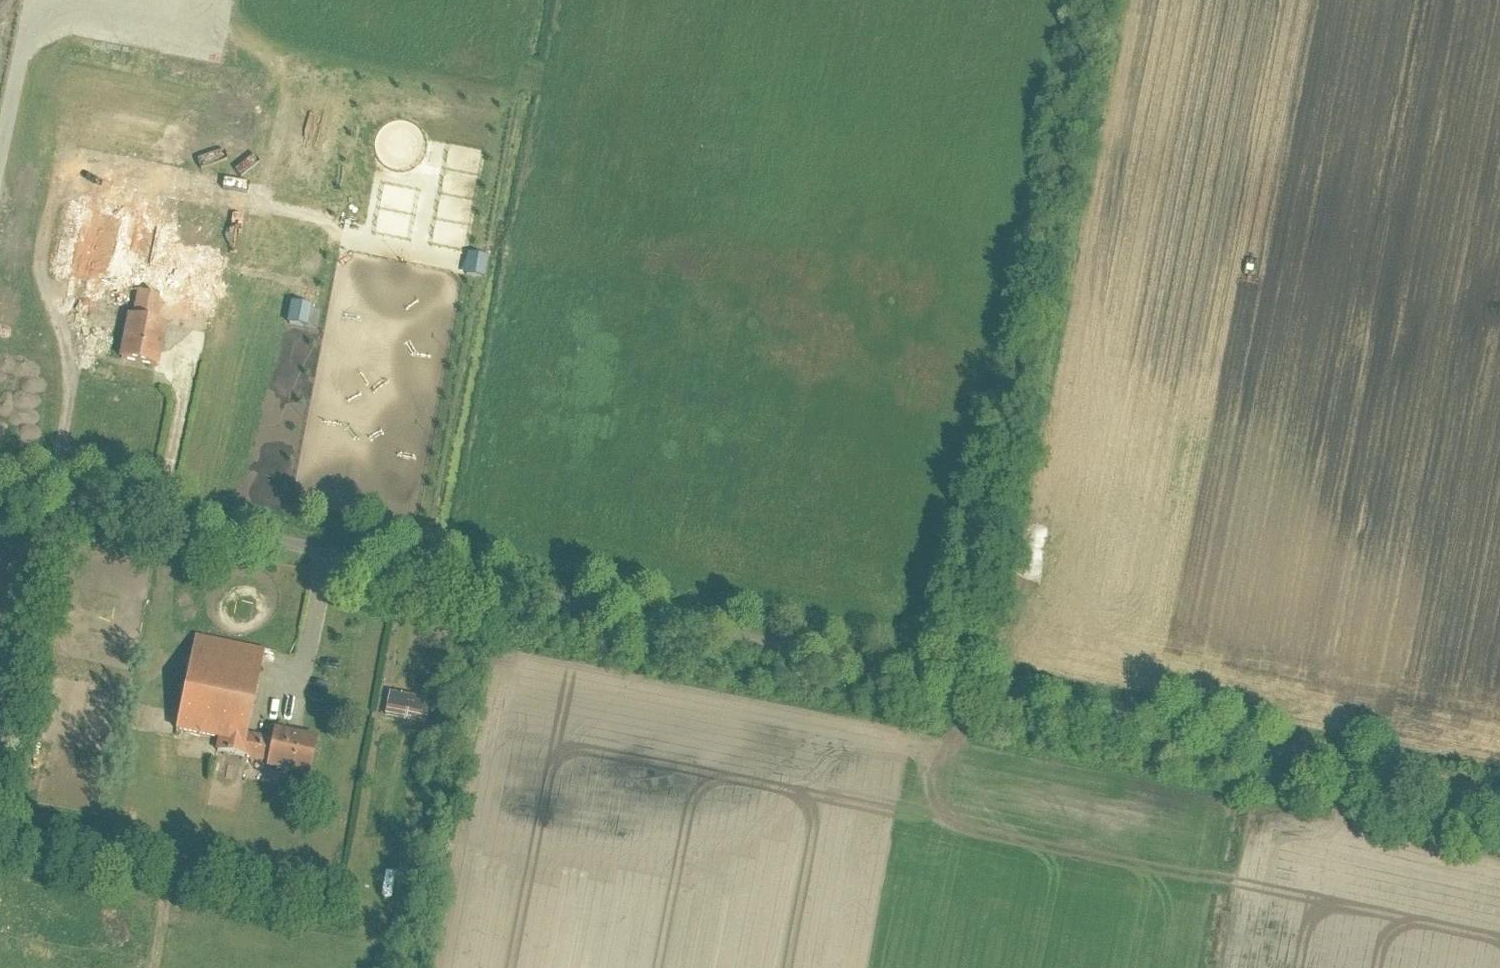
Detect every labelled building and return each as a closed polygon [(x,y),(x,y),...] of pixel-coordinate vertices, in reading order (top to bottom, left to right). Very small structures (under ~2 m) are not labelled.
[(125,316),(116,362),(157,370),(166,327),(153,324),(156,311),(207,322),(219,262),(177,254),(173,274),(154,270),(162,230),(60,210),(47,277),(135,294),(131,318),(125,316)] [(210,746),(197,813),(239,821),(248,774),(309,785),(317,743),(270,734),(268,744),(244,739),(260,655),(188,641),(170,738),(210,746)] [(390,689),(385,712),(428,723),(434,700),(390,689)]
